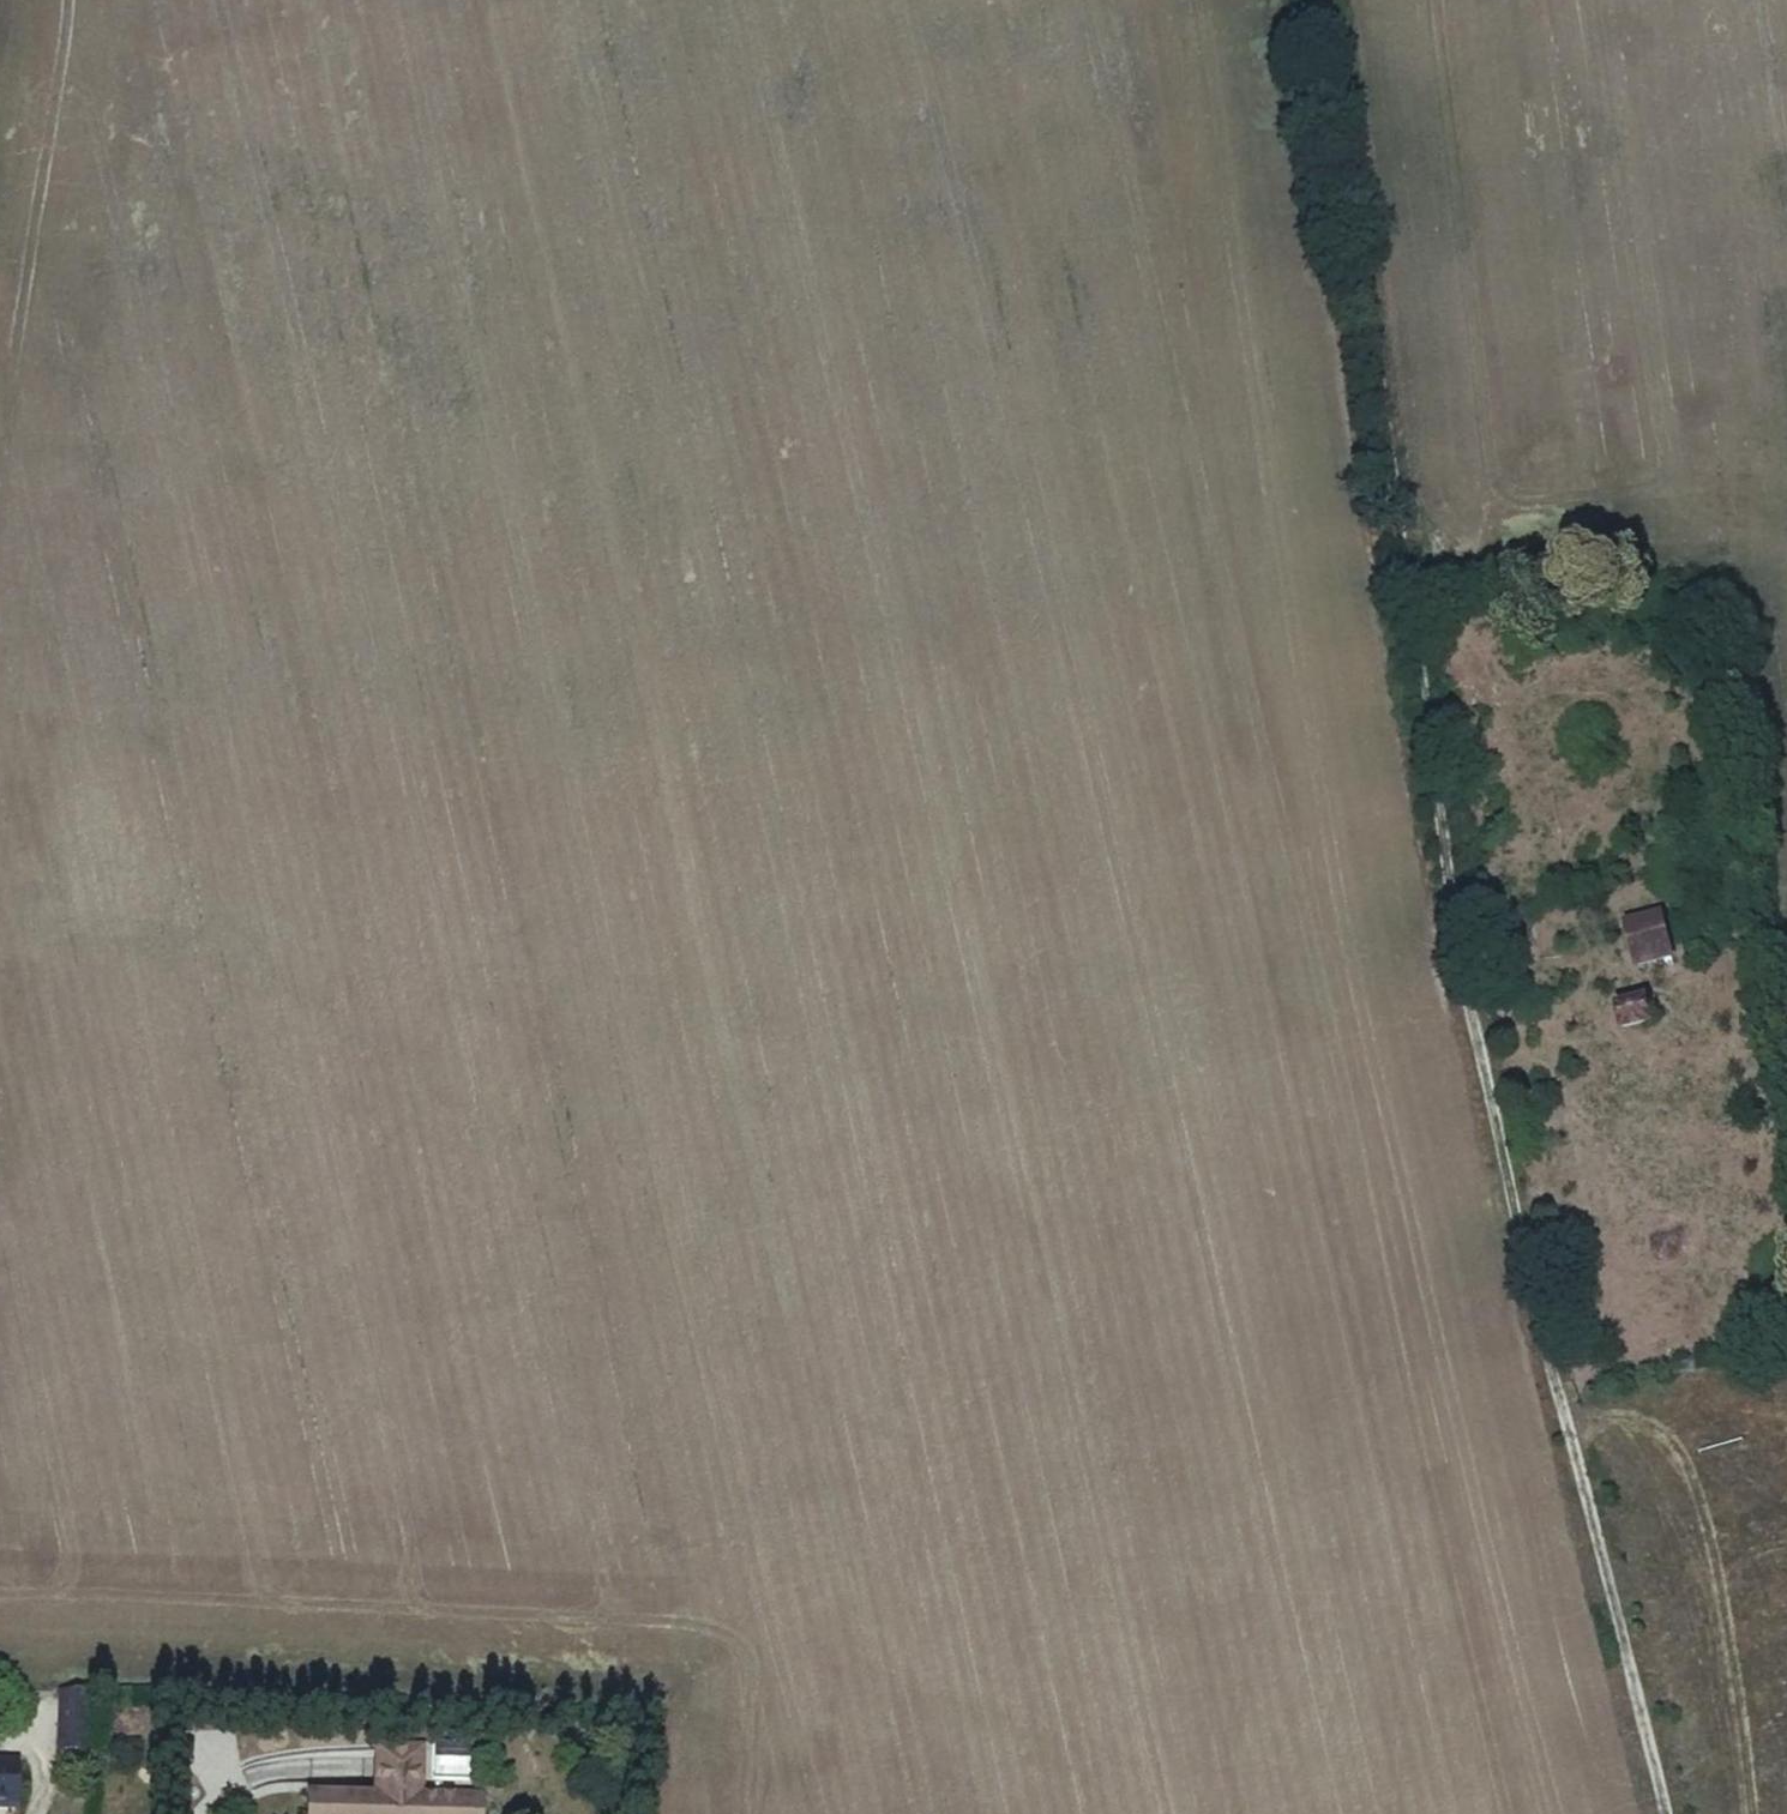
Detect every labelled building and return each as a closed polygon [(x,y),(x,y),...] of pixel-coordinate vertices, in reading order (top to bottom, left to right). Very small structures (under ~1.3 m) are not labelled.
[(1614,932),(1621,974),(1656,968),(1650,927),(1614,932)] [(1643,1022),(1614,1026),(1618,1050),(1647,1045),(1643,1022)] [(54,1695),(54,1746),(84,1746),(84,1698),(54,1695)] [(423,1746),(422,1774),(455,1776),(456,1748),(423,1746)] [(295,1813),(469,1813),(470,1802),(404,1799),(406,1754),(358,1752),(356,1797),(295,1794),(295,1813)] [(6,1812),(9,1765),(0,1764),(0,1812),(6,1812)]
